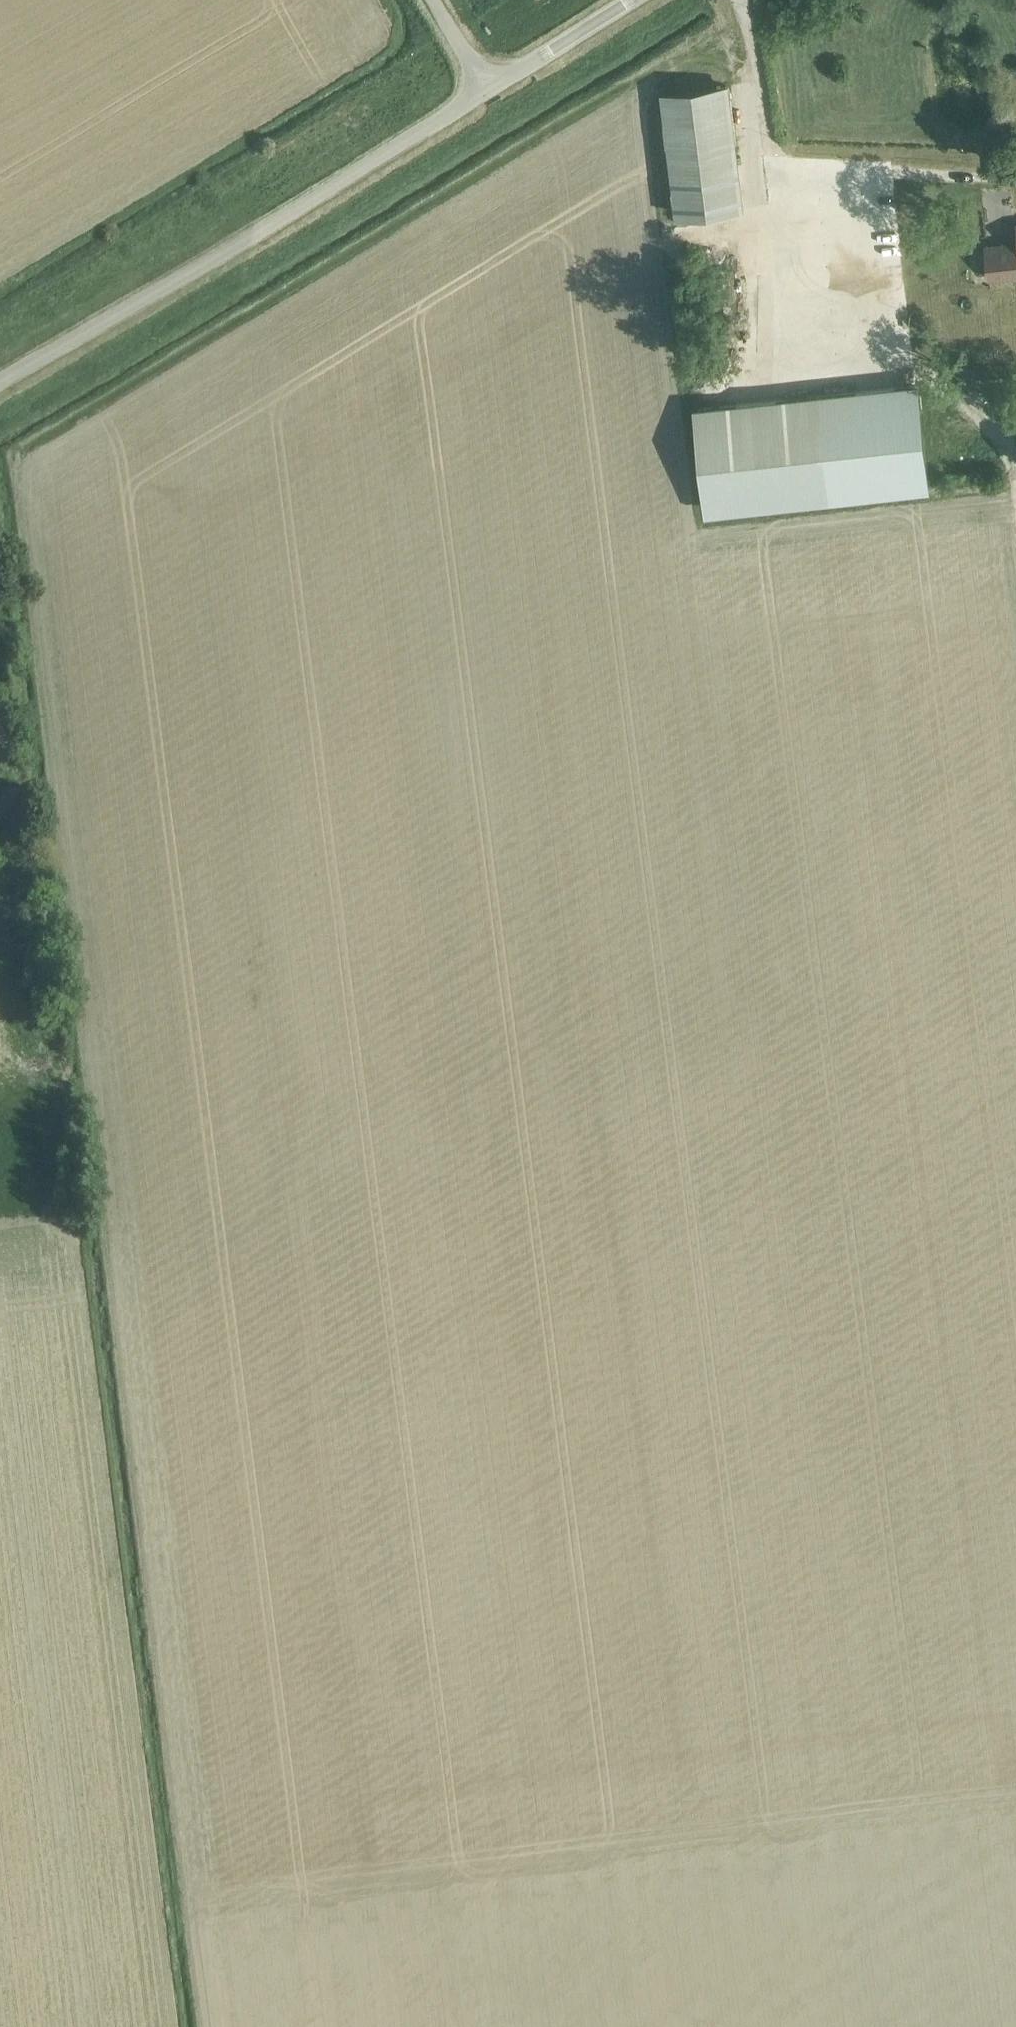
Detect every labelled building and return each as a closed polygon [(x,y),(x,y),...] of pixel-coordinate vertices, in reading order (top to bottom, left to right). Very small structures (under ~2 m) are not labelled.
[(677,214),(743,206),(729,85),(661,93),(677,214)] [(987,245),(990,277),(1015,274),(1015,242),(987,245)] [(926,485),(915,386),(697,410),(708,509),(926,485)] [(0,703),(0,745),(13,743),(9,702),(0,703)]
